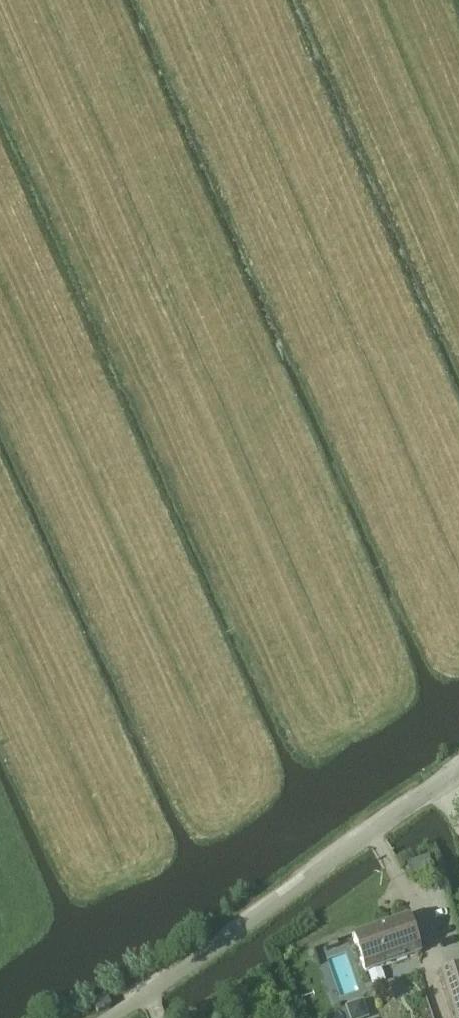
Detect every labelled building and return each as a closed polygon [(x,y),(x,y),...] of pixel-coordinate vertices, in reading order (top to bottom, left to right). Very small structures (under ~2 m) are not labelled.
[(365,973),(421,953),(408,916),(352,936),(365,973)] [(439,976),(451,1017),(458,1017),(458,970),(439,976)] [(98,1014),(110,1006),(105,998),(93,1005),(98,1014)]
